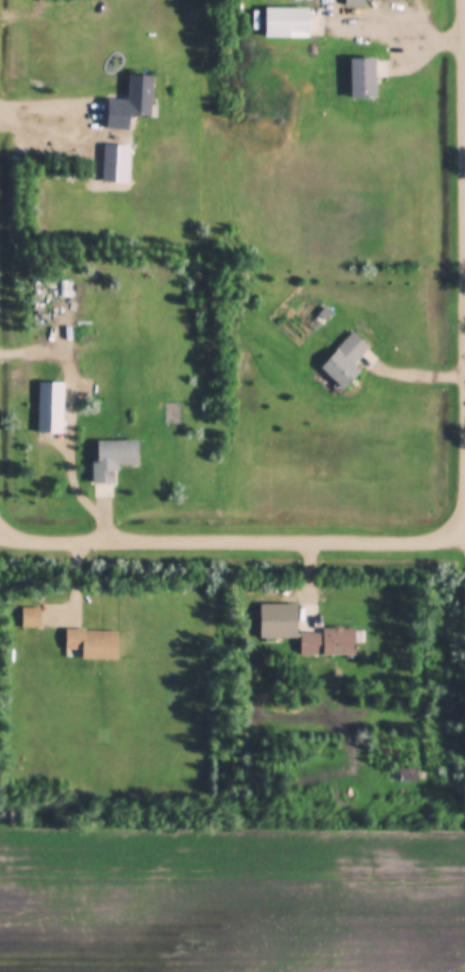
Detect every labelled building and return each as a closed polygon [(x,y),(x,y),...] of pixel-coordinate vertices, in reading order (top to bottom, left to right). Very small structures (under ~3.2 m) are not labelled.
[(309,9),(265,9),(265,39),(309,39),(309,9)] [(375,100),(375,61),(350,61),(350,100),(375,100)] [(106,131),(129,132),(130,118),(152,118),(153,77),(128,76),(128,101),(107,101),(106,131)] [(320,368),(344,390),(361,371),(353,364),(369,347),(352,332),(320,368)] [(64,382),(38,382),(38,434),(64,434),(64,382)] [(97,440),(98,462),(93,462),(93,484),(115,484),(115,466),(138,466),(138,440),(97,440)] [(297,605),(260,605),(260,638),(297,638),(297,605)] [(40,629),(40,608),(22,608),(22,629),(40,629)] [(300,630),(300,655),(355,655),(356,631),(300,630)] [(111,632),(66,631),(66,650),(82,651),(82,659),(95,659),(95,649),(110,649),(111,632)]
